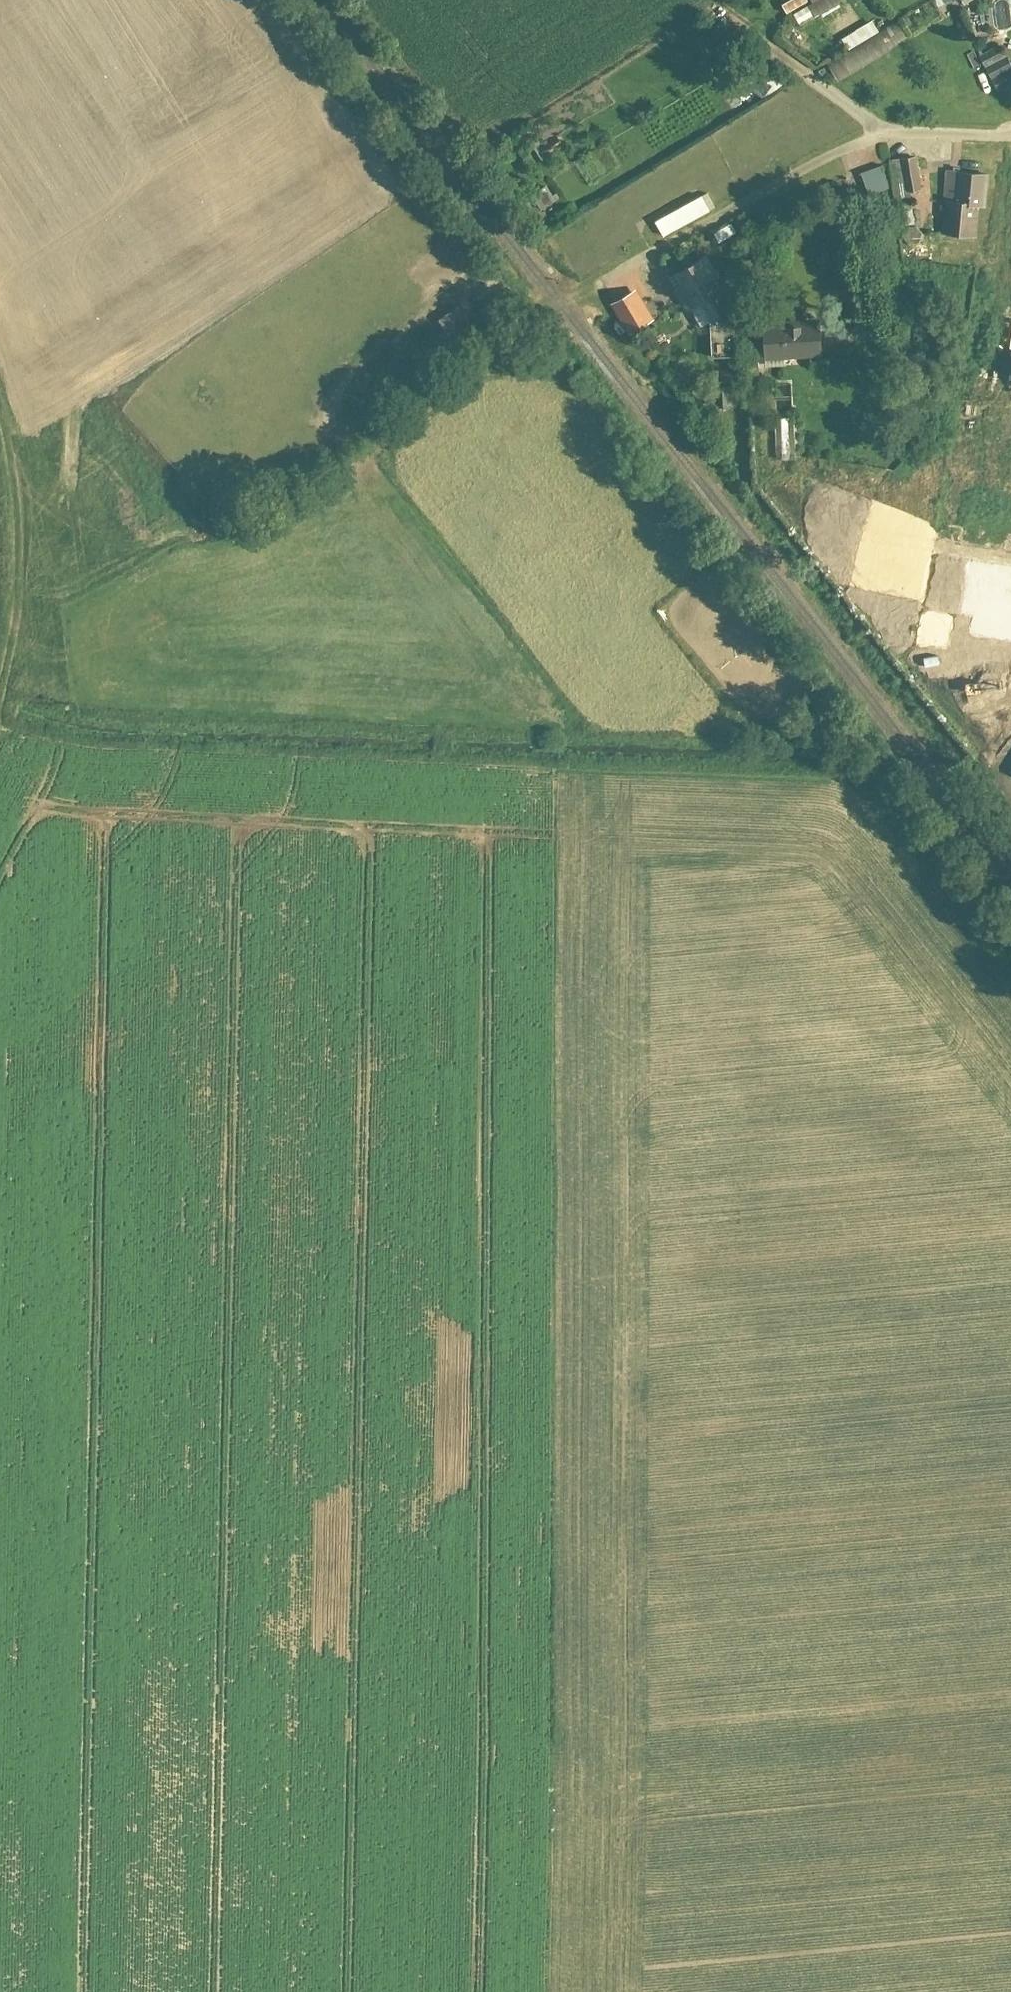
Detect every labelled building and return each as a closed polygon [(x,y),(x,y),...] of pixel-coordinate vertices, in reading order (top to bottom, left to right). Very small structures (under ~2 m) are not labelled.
[(797,9),(803,22),(846,1),(845,0),(816,0),(797,9)] [(846,35),(851,47),(884,33),(879,21),(846,35)] [(904,26),(836,63),(843,77),(911,40),(904,26)] [(989,36),(965,48),(982,82),(1006,69),(989,36)] [(904,152),(890,154),(894,189),(908,188),(904,152)] [(985,168),(942,165),(937,230),(981,232),(985,168)] [(651,219),(658,232),(709,205),(702,191),(651,219)] [(701,250),(671,268),(678,280),(672,284),(685,305),(702,295),(713,314),(733,303),(701,250)] [(628,287),(613,295),(632,329),(646,321),(628,287)] [(831,315),(770,320),(773,361),(834,357),(831,315)] [(734,316),(712,316),(713,352),(735,352),(734,316)] [(720,382),(703,382),(703,403),(720,403),(720,382)]
